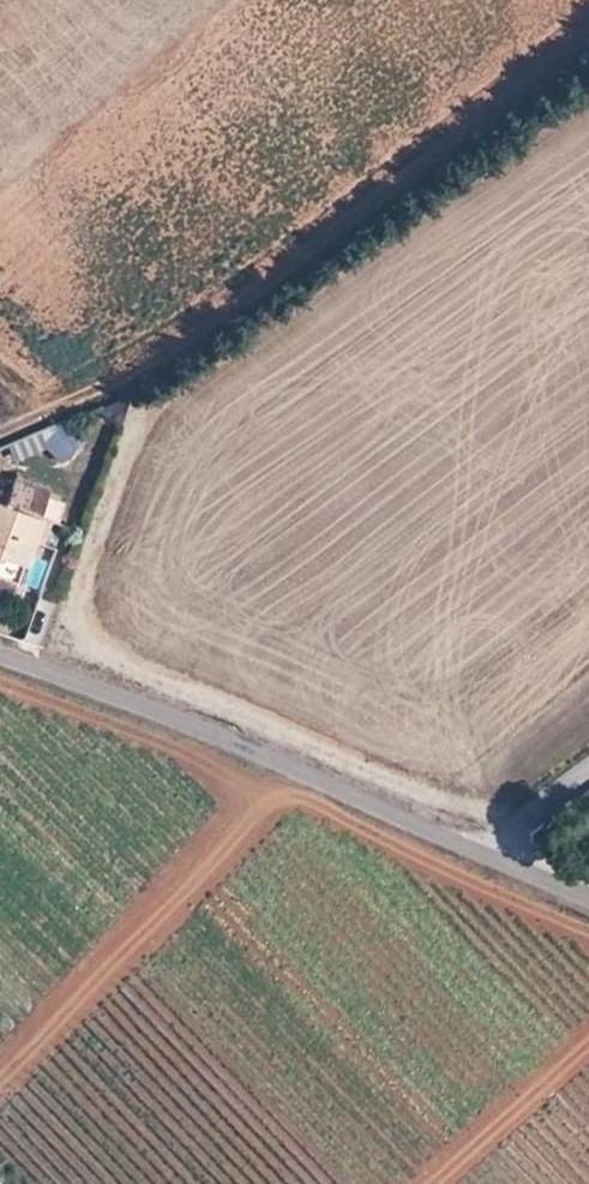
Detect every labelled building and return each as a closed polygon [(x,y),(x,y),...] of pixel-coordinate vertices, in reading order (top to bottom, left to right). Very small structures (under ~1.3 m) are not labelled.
[(38,514),(45,491),(17,482),(9,505),(38,514)] [(20,597),(32,561),(22,558),(38,514),(9,505),(0,501),(0,590),(20,597)]
